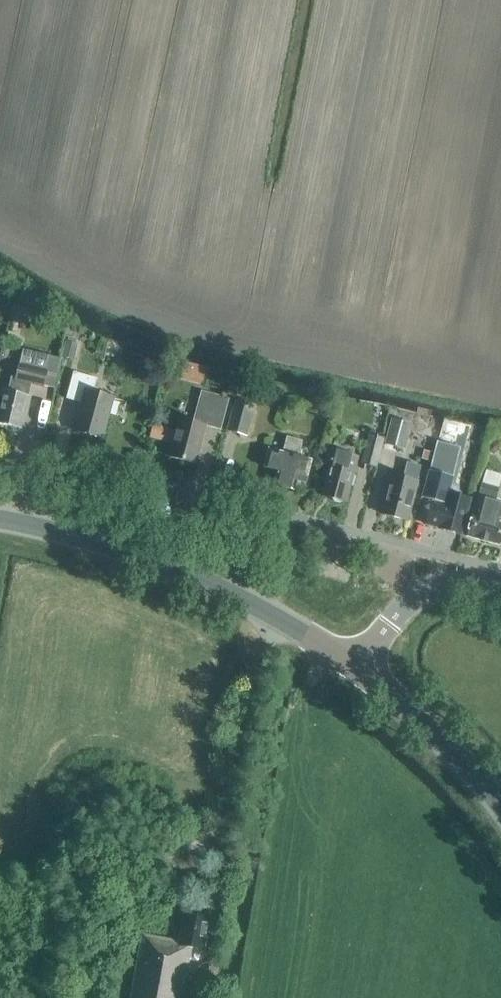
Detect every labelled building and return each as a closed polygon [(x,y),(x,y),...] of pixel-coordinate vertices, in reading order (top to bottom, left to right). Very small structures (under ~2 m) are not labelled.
[(23,349),(22,353),(21,353),(14,378),(11,377),(7,391),(3,390),(0,403),(0,424),(20,429),(28,396),(23,395),(26,383),(43,388),(51,356),(23,349)] [(104,440),(115,397),(94,392),(97,378),(72,372),(66,400),(80,404),(73,433),(104,440)] [(220,430),(228,399),(200,391),(192,422),(179,418),(169,457),(194,464),(205,426),(220,430)] [(246,437),(254,405),(235,400),(226,431),(246,437)] [(404,449),(411,424),(391,419),(385,444),(404,449)] [(422,428),(420,437),(426,443),(434,441),(437,432),(430,426),(422,428)] [(376,468),(383,439),(369,435),(361,464),(376,468)] [(297,457),(302,441),(286,437),(282,453),(268,449),(264,467),(277,471),(273,485),(293,490),(296,479),(305,482),(311,461),(297,457)] [(450,477),(457,449),(436,444),(429,471),(428,471),(421,498),(429,500),(422,524),(439,528),(438,529),(460,535),(469,500),(458,497),(460,491),(454,490),(457,479),(450,477)] [(345,502),(354,472),(358,457),(328,449),(324,465),(329,466),(321,495),(345,502)] [(416,482),(420,466),(407,463),(403,478),(390,475),(380,513),(407,521),(417,482),(416,482)] [(485,472),(483,485),(499,486),(500,474),(485,472)] [(500,532),(500,505),(477,499),(467,537),(498,545),(500,532)] [(184,914),(179,941),(142,935),(130,997),(181,997),(191,948),(202,950),(208,918),(184,914)]
